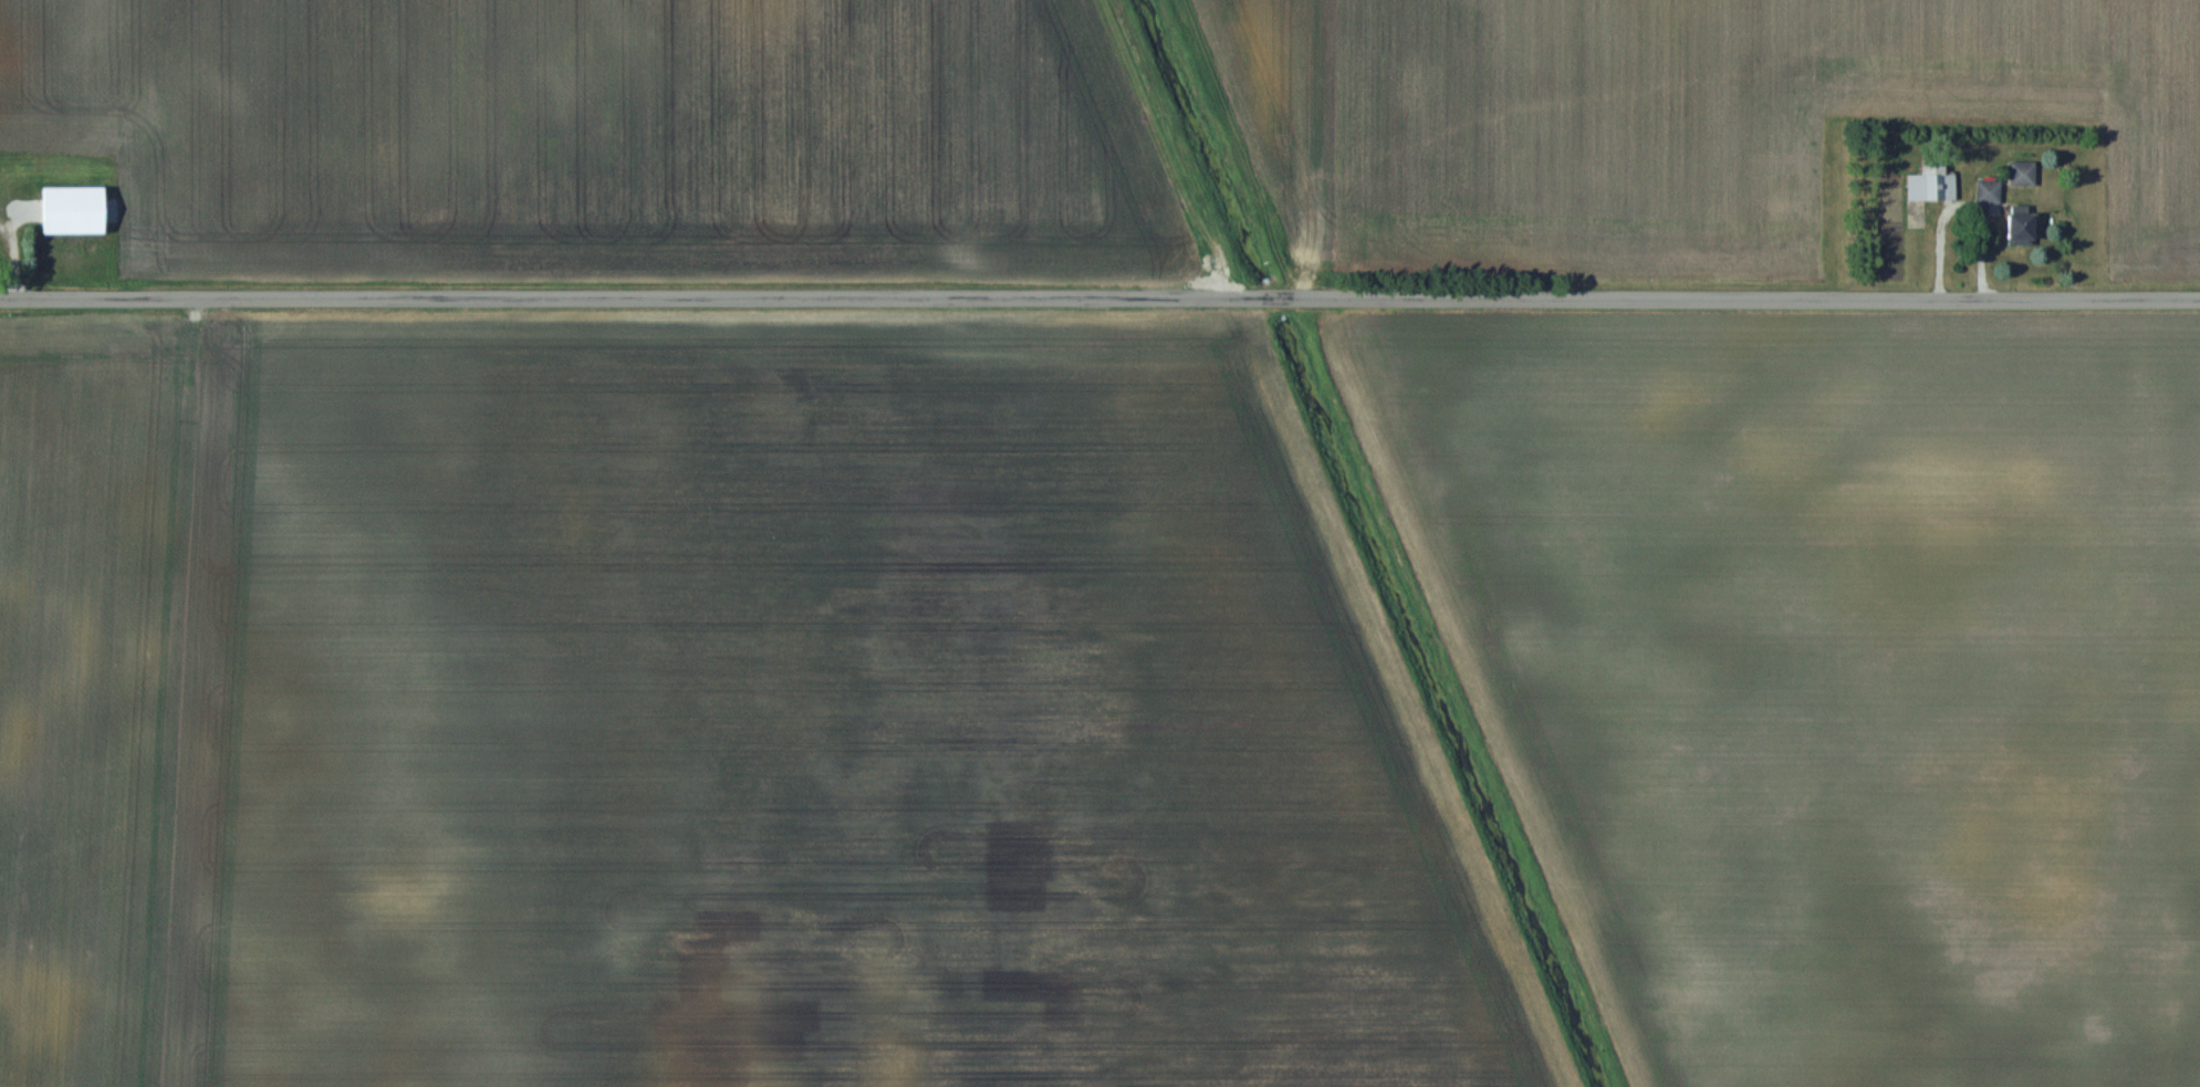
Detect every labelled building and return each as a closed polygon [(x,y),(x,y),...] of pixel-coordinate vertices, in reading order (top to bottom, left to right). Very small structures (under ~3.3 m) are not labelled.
[(2006,186),(2032,186),(2032,162),(2006,162),(2006,186)] [(1905,174),(1905,200),(1953,200),(1953,174),(1905,174)] [(1998,182),(1973,180),(1972,202),(1997,203),(1998,182)] [(2028,246),(2028,207),(2003,207),(2003,246),(2028,246)] [(52,239),(52,255),(81,255),(81,227),(59,227),(59,239),(52,239)]
